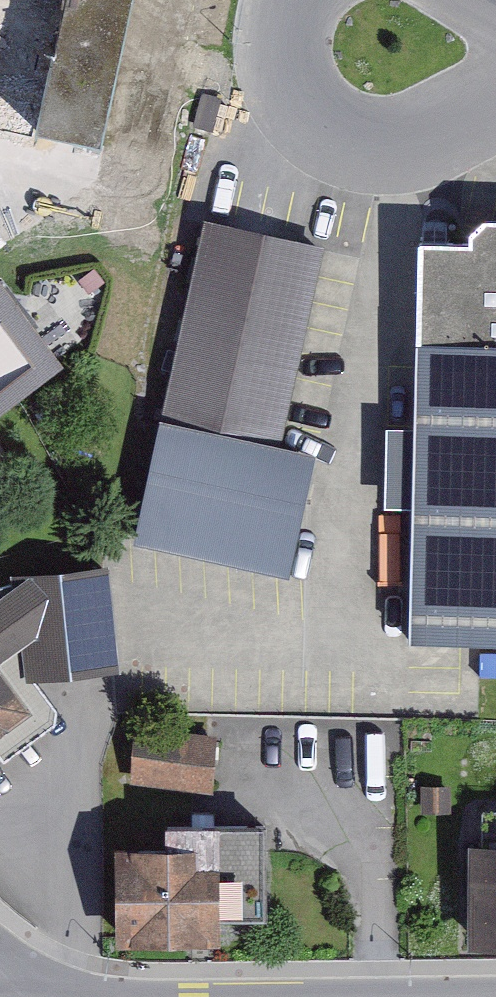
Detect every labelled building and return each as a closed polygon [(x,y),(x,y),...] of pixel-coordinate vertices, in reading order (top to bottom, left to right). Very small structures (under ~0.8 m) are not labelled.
[(36,133),(38,122),(101,136),(131,0),(0,0),(0,126),(36,133)] [(420,236),(413,634),(495,635),(495,211),(488,211),(465,237),(420,236)] [(204,217),(134,537),(290,570),(316,449),(282,441),(325,243),(204,217)] [(64,361),(0,276),(0,408),(64,361)] [(105,290),(85,285),(80,302),(100,308),(105,290)] [(5,761),(57,723),(58,708),(35,678),(120,670),(110,562),(11,572),(13,582),(0,585),(0,755),(5,761)] [(135,726),(130,783),(213,790),(218,733),(135,726)] [(450,783),(421,784),(422,812),(451,811),(450,783)] [(468,837),(468,943),(495,943),(495,804),(481,804),(481,837),(468,837)] [(166,839),(114,840),(116,941),(222,939),(222,916),(268,915),(267,817),(165,819),(166,839)]
